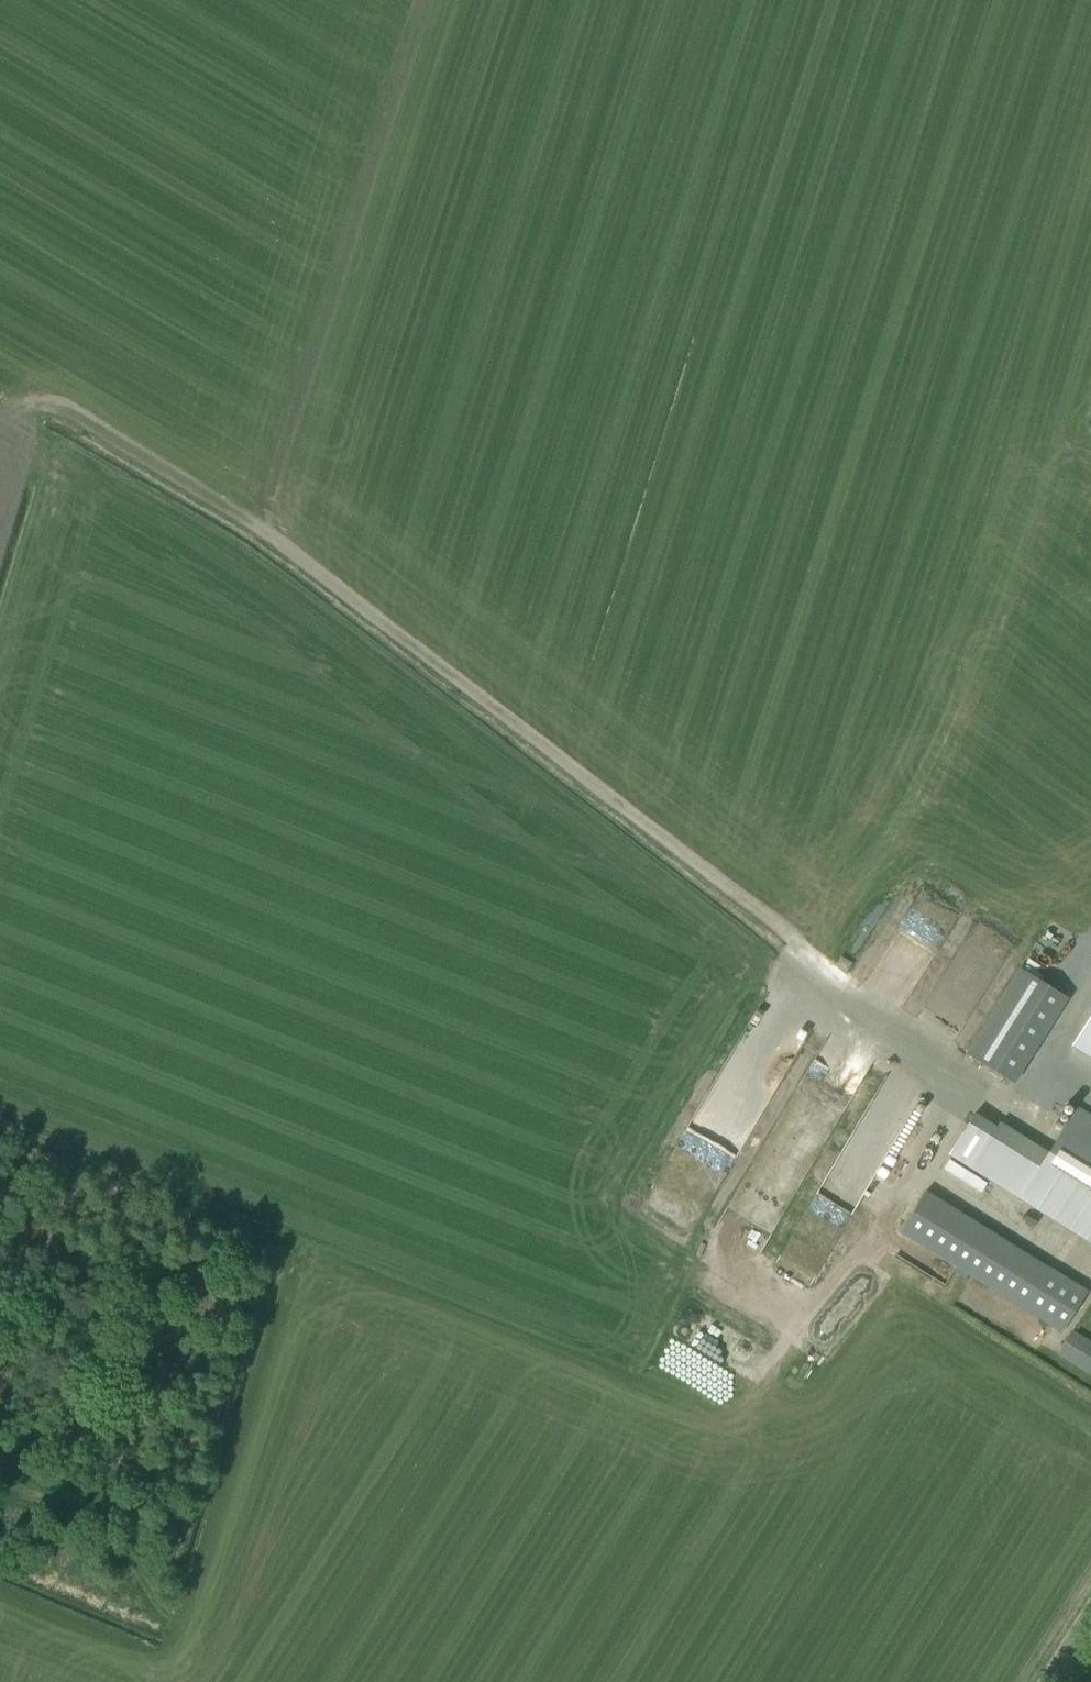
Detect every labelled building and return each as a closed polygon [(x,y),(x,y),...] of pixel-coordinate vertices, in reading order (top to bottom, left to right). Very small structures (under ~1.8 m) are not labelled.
[(1014,1085),(1068,1000),(1019,969),(965,1054),(1014,1085)] [(1070,1042),(1090,1056),(1090,1008),(1070,1042)] [(792,1085),(795,1078),(784,1074),(774,1097),(787,1103),(794,1086),(792,1085)] [(1074,1110),(1044,1158),(974,1115),(949,1155),(1019,1199),(1090,1243),(1090,1120),(1074,1110)] [(926,1192),(901,1233),(1061,1332),(1087,1291),(1049,1268),(926,1192)] [(797,1227),(778,1263),(793,1271),(812,1235),(797,1227)] [(1056,1355),(1090,1376),(1090,1349),(1068,1336),(1056,1355)]
